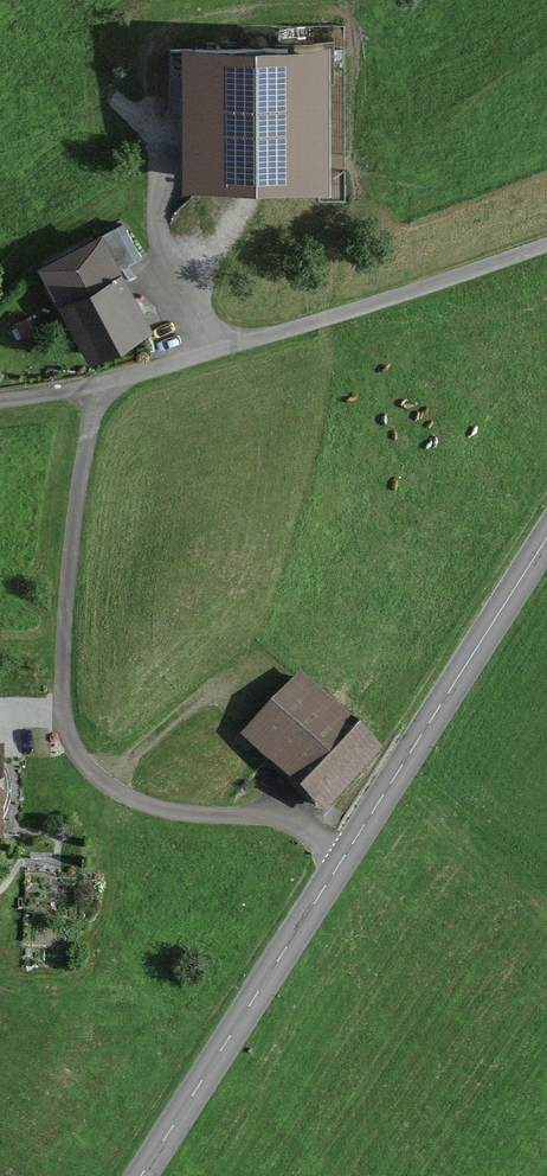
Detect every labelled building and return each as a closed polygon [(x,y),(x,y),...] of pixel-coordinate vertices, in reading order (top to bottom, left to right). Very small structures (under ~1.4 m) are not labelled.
[(182,36),(182,185),(330,185),(330,37),(182,36)] [(100,230),(38,263),(90,359),(152,326),(100,230)] [(301,674),(241,737),(325,816),(384,753),(301,674)]
